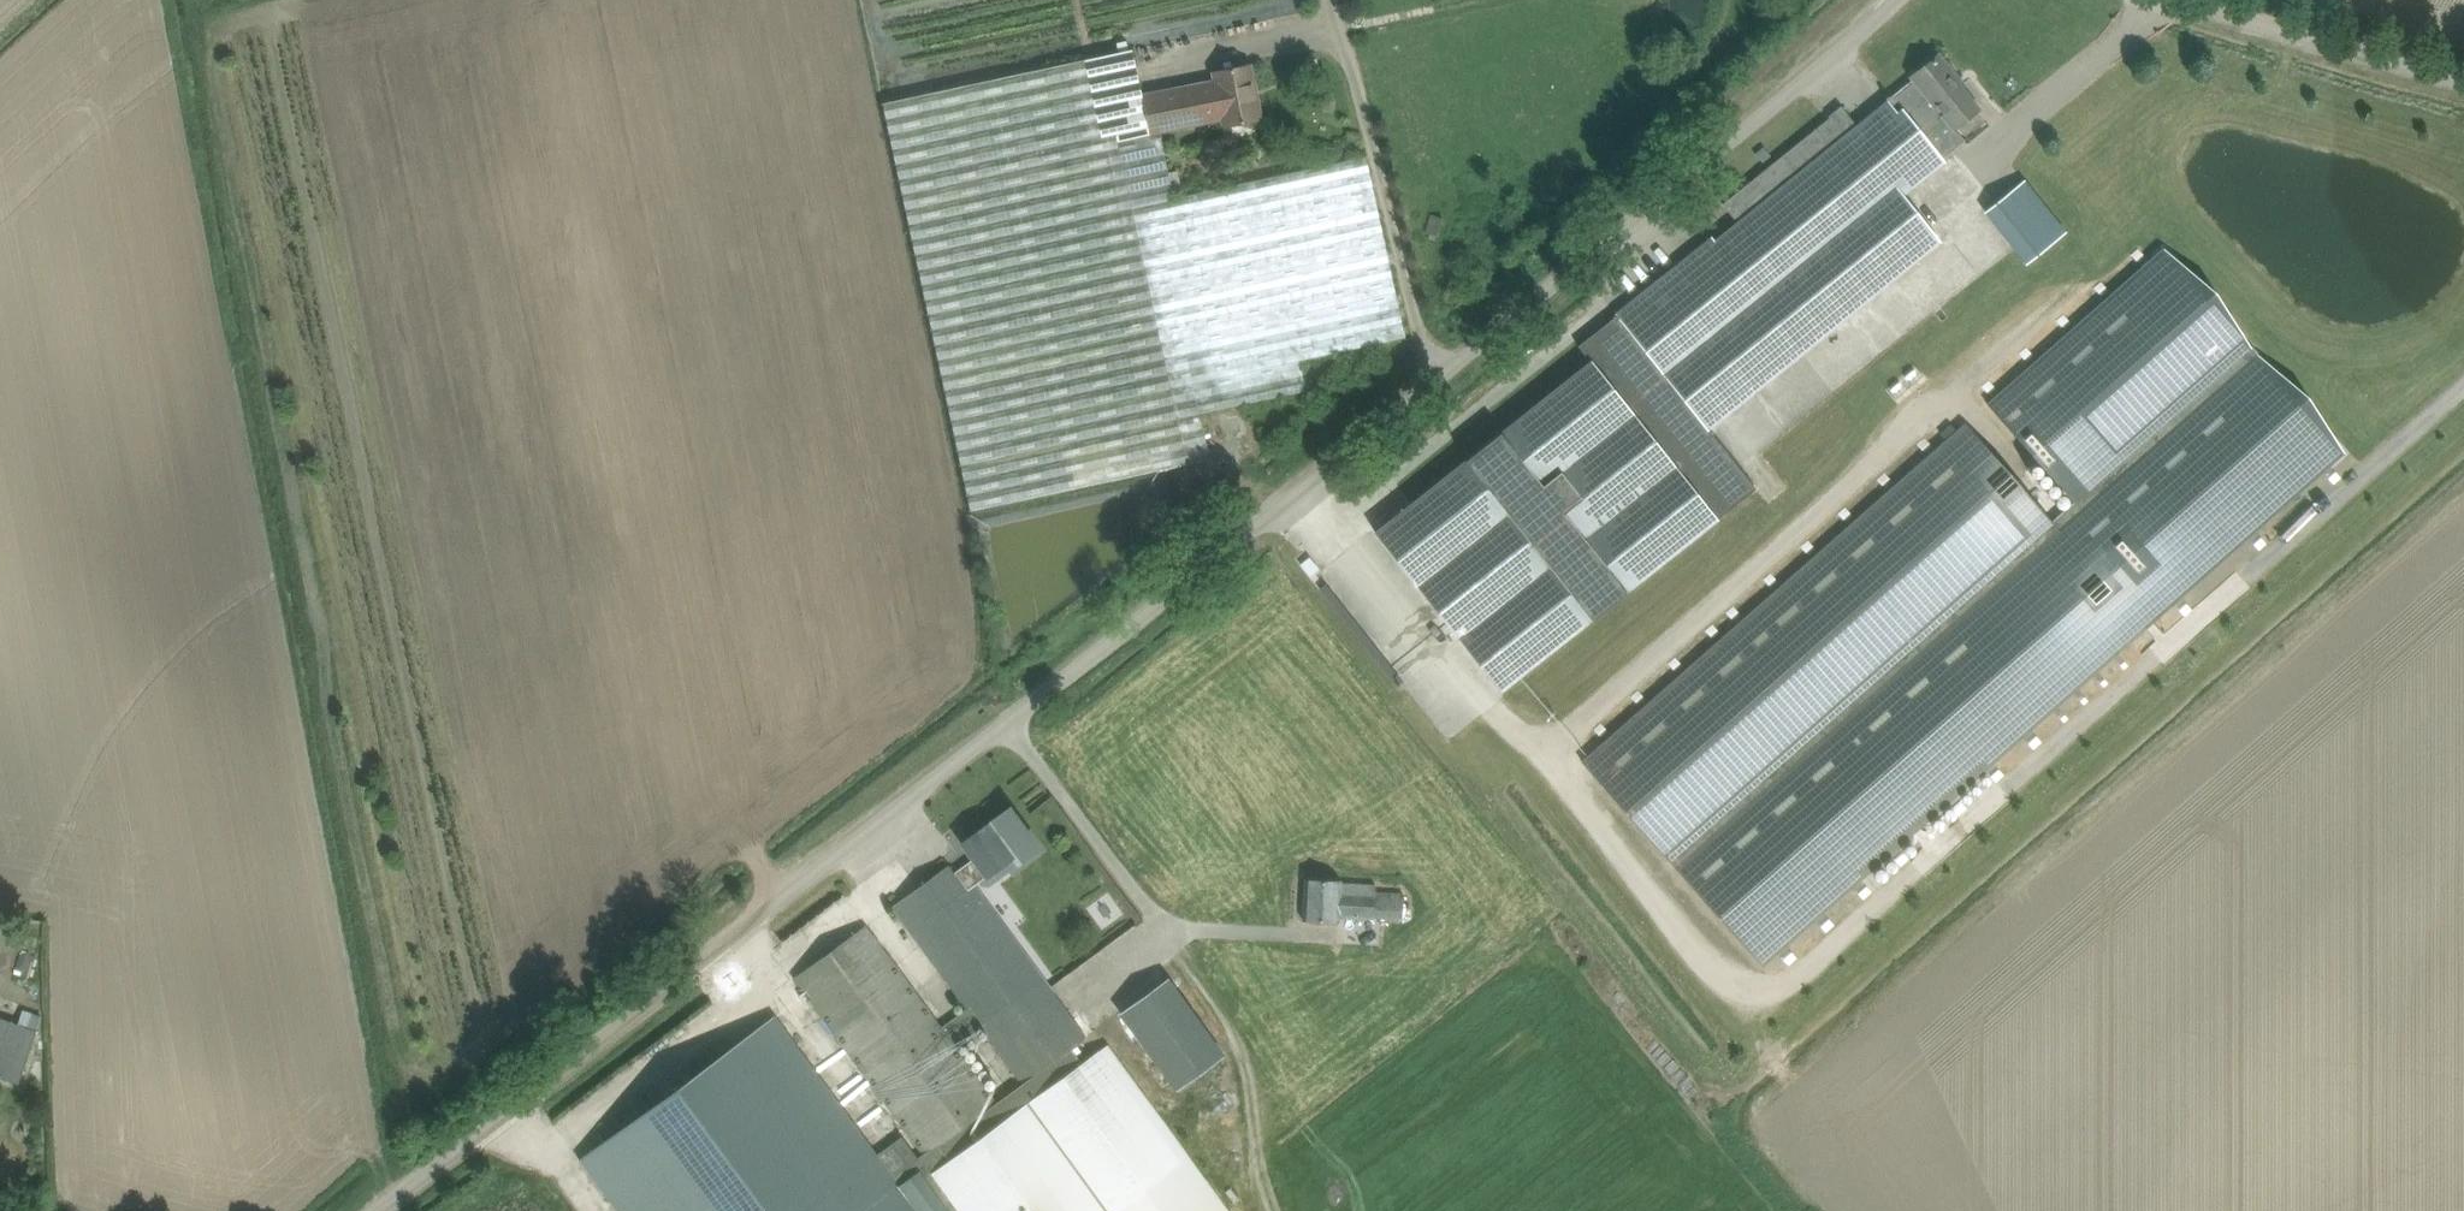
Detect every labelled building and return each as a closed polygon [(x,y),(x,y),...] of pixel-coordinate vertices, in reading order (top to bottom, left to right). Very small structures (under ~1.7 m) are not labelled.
[(1121,157),(1163,148),(1160,132),(1183,127),(1175,88),(1142,94),(1132,50),(1128,51),(1126,41),(1116,43),(1118,53),(883,105),(966,486),(971,510),(1210,458),(1200,413),(1306,390),(1300,360),(1406,337),(1366,155),(1174,197),(1132,206),(1121,157)] [(1956,90),(1964,84),(1940,53),(1913,75),(1915,78),(1893,96),(1891,97),(1890,98),(1900,111),(1903,109),(1921,131),(1943,113),(1954,127),(1978,109),(1965,93),(1962,96),(1956,90)] [(1175,88),(1183,127),(1223,119),(1224,126),(1261,118),(1250,64),(1214,72),(1215,80),(1175,88)] [(1510,686),(1754,491),(1758,488),(1740,467),(1709,428),(1805,349),(1831,328),(1934,243),(1938,240),(1904,196),(1905,195),(1946,162),(1943,158),(1926,137),(1921,131),(1903,109),(1900,111),(1890,98),(1891,97),(1889,94),(1886,97),(1888,99),(1857,125),(1842,106),(1829,116),(1830,117),(1828,119),(1724,204),(1738,222),(1727,231),(1724,233),(1715,240),(1712,236),(1616,313),(1617,315),(1591,336),(1578,346),(1588,359),(1411,501),(1373,531),(1501,693),(1502,692),(1510,686)] [(1132,206),(1174,197),(1172,187),(1168,172),(1163,148),(1121,157),(1132,206)] [(1168,172),(1172,187),(1181,185),(1178,170),(1168,172)] [(2066,232),(2024,180),(1983,212),(2026,265),(2066,232)] [(1763,966),(2147,626),(2339,457),(2158,253),(1988,403),(2075,501),(2053,519),(1970,417),(1579,762),(1763,966)] [(975,885),(1013,857),(1018,864),(1040,847),(1010,807),(989,822),(962,842),(974,858),(954,872),(968,890),(975,885)] [(1084,1036),(1084,1035),(1020,948),(991,908),(975,885),(968,890),(954,872),(949,864),(900,900),(893,905),(895,907),(907,925),(967,1008),(940,1028),(880,944),(866,925),(795,977),(809,996),(922,1152),(923,1154),(918,1157),(903,1136),(889,1146),(877,1155),(774,1016),(581,1158),(619,1210),(918,1210),(899,1185),(925,1166),(930,1173),(942,1189),(958,1210),(1231,1210),(1109,1044),(1099,1051),(1082,1063),(1071,1049),(1086,1038),(1084,1036)] [(1303,920),(1327,921),(1340,921),(1341,917),(1404,919),(1405,892),(1377,891),(1378,883),(1342,882),(1342,880),(1329,880),(1305,878),(1303,920)] [(1177,962),(1119,1005),(1180,1087),(1238,1044),(1177,962)] [(19,1023),(38,1030),(43,1016),(24,1009),(19,1023)] [(19,1023),(0,1016),(0,1077),(20,1083),(38,1030),(19,1023)]
